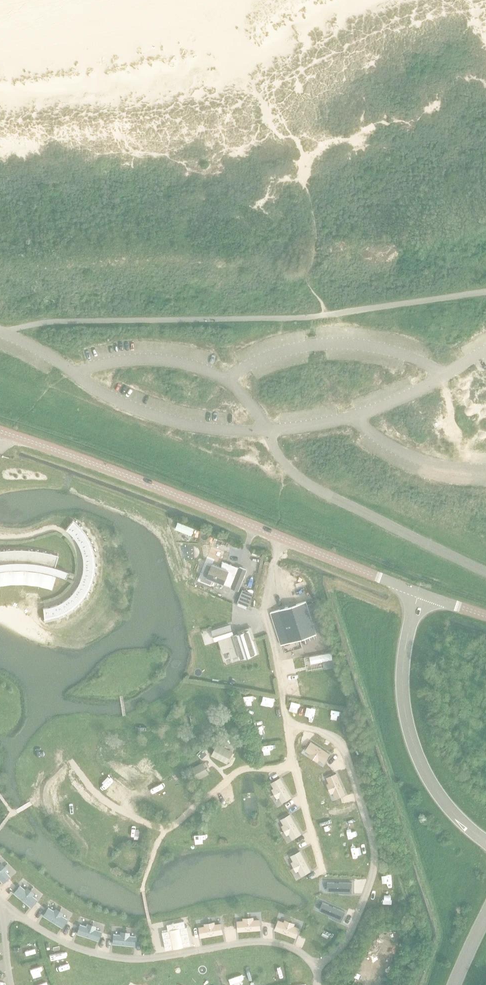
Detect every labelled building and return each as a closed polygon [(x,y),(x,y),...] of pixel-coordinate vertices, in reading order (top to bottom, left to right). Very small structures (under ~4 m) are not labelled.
[(43,608),(45,616),(57,614),(64,610),(71,606),(77,601),(82,595),(86,588),(89,580),(91,573),(92,565),(91,557),(89,549),(87,541),(83,534),(77,528),(72,522),(66,529),(70,533),(75,539),(78,543),(80,549),(82,556),(83,561),(82,572),(80,580),(77,586),(74,591),(70,595),(65,599),(60,602),(55,605),(53,605),(43,608)] [(3,579),(6,579),(9,579),(13,579),(19,579),(28,579),(32,580),(37,581),(39,581),(45,582),(49,584),(53,572),(65,576),(66,574),(67,571),(54,566),(58,554),(56,554),(54,554),(50,552),(44,551),(34,550),(28,549),(11,549),(0,550),(0,580),(3,579)] [(231,586),(238,588),(242,577),(231,573),(231,571),(211,563),(206,575),(222,581),(224,578),(233,581),(231,586)] [(253,593),(243,589),(238,601),(248,606),(253,593)] [(270,611),(281,644),(315,633),(304,599),(270,611)] [(214,629),(217,639),(233,634),(230,624),(214,629)] [(251,638),(249,638),(247,631),(233,635),(240,657),(256,652),(251,638)] [(324,762),(329,754),(311,742),(305,751),(311,754),(310,757),(317,762),(319,759),(324,762)] [(232,751),(217,743),(210,756),(226,764),(232,751)] [(207,754),(201,749),(196,754),(201,759),(207,754)] [(209,774),(203,763),(190,769),(196,780),(209,774)] [(336,798),(345,794),(336,774),(327,778),(329,783),(327,784),(331,793),(333,792),(336,798)] [(282,804),(292,799),(279,778),(269,783),(272,788),(270,789),(276,799),(279,798),(282,804)] [(292,840),(301,835),(289,814),(279,820),(282,824),(280,825),(286,836),(288,834),(292,840)] [(302,877),(311,872),(299,850),(289,856),(292,861),(290,862),(296,872),(299,870),(302,877)] [(8,876),(4,872),(7,869),(0,863),(0,880),(2,882),(8,876)] [(351,882),(327,882),(327,892),(351,893),(351,882)] [(24,891),(19,886),(12,893),(30,908),(36,900),(31,896),(33,894),(27,888),(24,891)] [(344,912),(322,902),(318,912),(340,921),(344,912)] [(61,916),(63,913),(54,908),(53,911),(47,907),(41,916),(61,928),(66,919),(61,916)] [(243,921),(237,921),(237,931),(259,929),(258,920),(253,920),(253,918),(243,919),(243,921)] [(162,931),(165,949),(190,943),(187,926),(185,927),(184,920),(166,924),(168,930),(162,931)] [(284,923),(278,921),(275,929),(295,937),(298,928),(293,926),(294,924),(284,921),(284,923)] [(85,927),(79,925),(76,934),(97,941),(100,932),(95,930),(96,926),(86,923),(85,927)] [(198,928),(200,937),(222,933),(220,924),(214,925),(213,923),(204,924),(205,926),(198,928)] [(119,935),(111,934),(111,945),(133,947),(134,937),(129,936),(129,933),(119,932),(119,935)]
